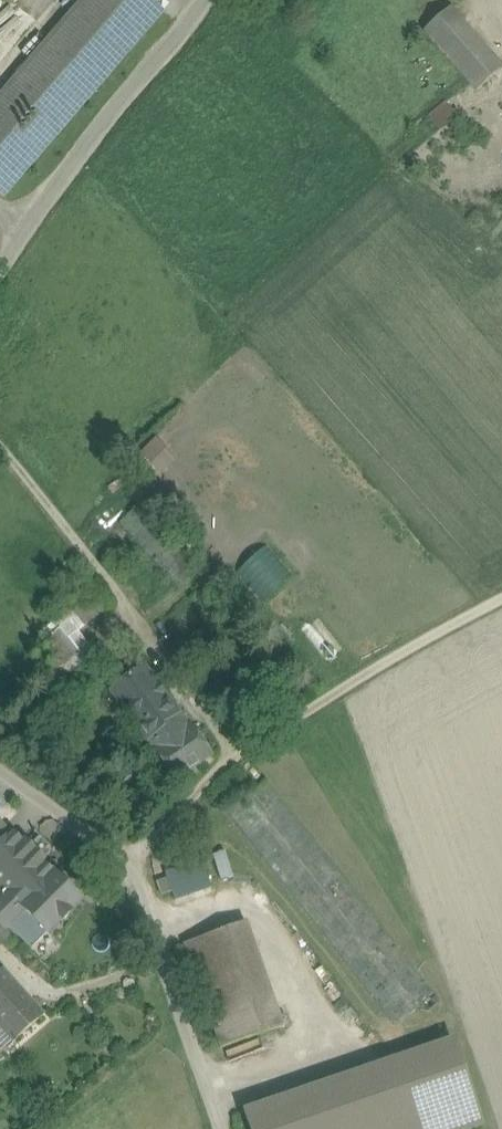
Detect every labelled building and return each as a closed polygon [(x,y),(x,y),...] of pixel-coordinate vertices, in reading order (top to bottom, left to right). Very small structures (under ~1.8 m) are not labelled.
[(0,99),(0,194),(3,197),(162,12),(147,0),(85,0),(0,99)] [(449,8),(424,30),(466,78),(491,56),(449,8)] [(466,78),(477,91),(501,69),(501,68),(491,56),(466,78)] [(444,104),(430,115),(439,128),(454,116),(444,104)] [(201,569),(142,503),(119,524),(179,590),(201,569)] [(260,602),(288,582),(266,550),(238,570),(260,602)] [(96,585),(69,606),(85,627),(112,606),(96,585)] [(85,627),(69,606),(34,633),(69,679),(81,669),(99,655),(80,631),(85,627)] [(212,756),(144,665),(108,690),(176,781),(212,756)] [(92,683),(81,669),(69,679),(57,688),(68,702),(92,683)] [(434,994),(266,781),(227,813),(394,1026),(434,994)] [(10,834),(11,833),(0,822),(0,844),(10,834)] [(10,834),(0,844),(0,885),(6,892),(20,906),(51,874),(10,834)] [(201,861),(165,873),(175,901),(211,889),(201,861)] [(51,874),(20,906),(26,911),(25,912),(47,933),(79,901),(52,874),(51,874)] [(0,898),(0,926),(5,931),(25,912),(26,911),(20,906),(6,892),(0,898)] [(246,923),(184,945),(221,1049),(283,1027),(246,923)] [(0,971),(0,1051),(0,1052),(12,1041),(13,1043),(43,1017),(2,971),(1,972),(0,971)] [(246,1123),(248,1128),(452,1128),(427,1059),(246,1123)]
